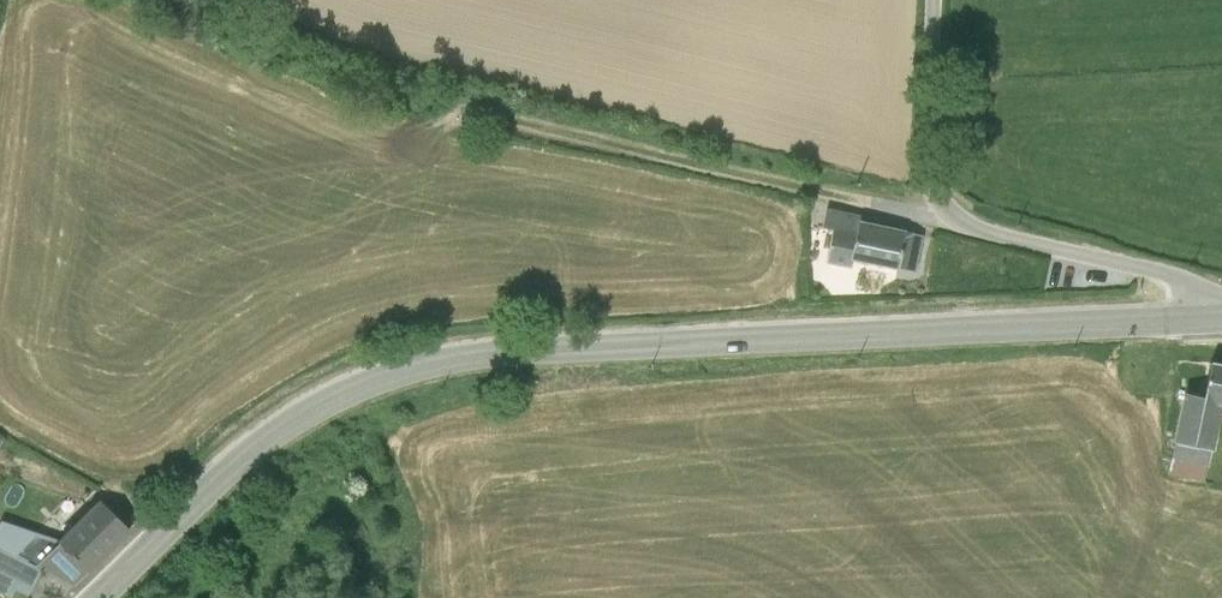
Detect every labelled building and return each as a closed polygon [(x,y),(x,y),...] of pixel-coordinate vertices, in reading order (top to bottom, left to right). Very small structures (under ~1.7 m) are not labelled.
[(845,257),(854,217),(855,213),(819,205),(810,254),(822,259),(846,264),(847,258),(845,257)] [(845,257),(847,258),(893,267),(893,264),(902,227),(854,217),(845,257)] [(902,227),(893,264),(910,268),(918,232),(909,229),(902,227)] [(872,275),(870,288),(895,291),(897,278),(872,275)] [(833,280),(813,281),(814,296),(833,295),(833,280)] [(1164,470),(1199,478),(1207,446),(1209,447),(1220,402),(1221,403),(1221,362),(1206,358),(1196,394),(1180,390),(1169,438),(1172,439),(1164,470)] [(7,594),(11,584),(26,592),(41,567),(72,584),(123,529),(98,497),(57,537),(6,512),(0,523),(0,590),(7,594)]
